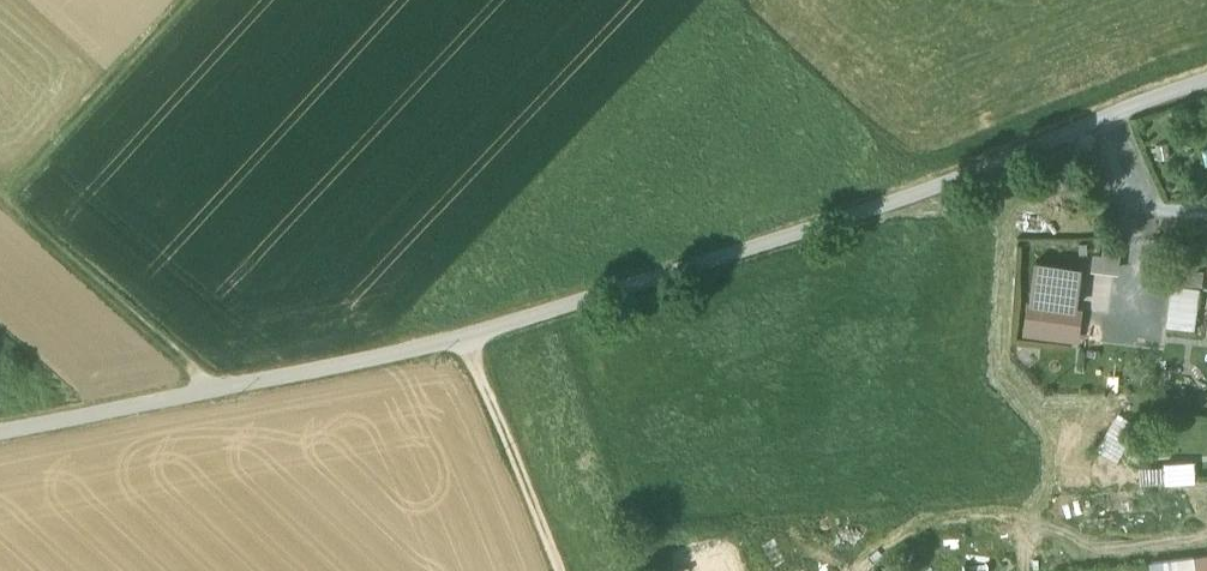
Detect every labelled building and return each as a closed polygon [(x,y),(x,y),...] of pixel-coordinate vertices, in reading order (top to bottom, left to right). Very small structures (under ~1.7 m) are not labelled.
[(1097,254),(1094,272),(1116,275),(1121,242),(1102,239),(1099,254),(1097,254)] [(1198,257),(1176,255),(1175,269),(1197,271),(1198,257)] [(1035,265),(1030,303),(1084,311),(1089,273),(1035,265)] [(1197,271),(1175,269),(1173,284),(1200,288),(1202,272),(1197,271)] [(1199,290),(1172,286),(1166,327),(1193,331),(1199,290)] [(1080,344),(1085,311),(1084,311),(1030,303),(1025,336),(1080,344)] [(1141,430),(1120,417),(1097,452),(1117,465),(1141,430)] [(1193,485),(1193,466),(1156,467),(1157,486),(1193,485)] [(926,570),(931,570),(954,570),(952,537),(924,539),(926,570)]
